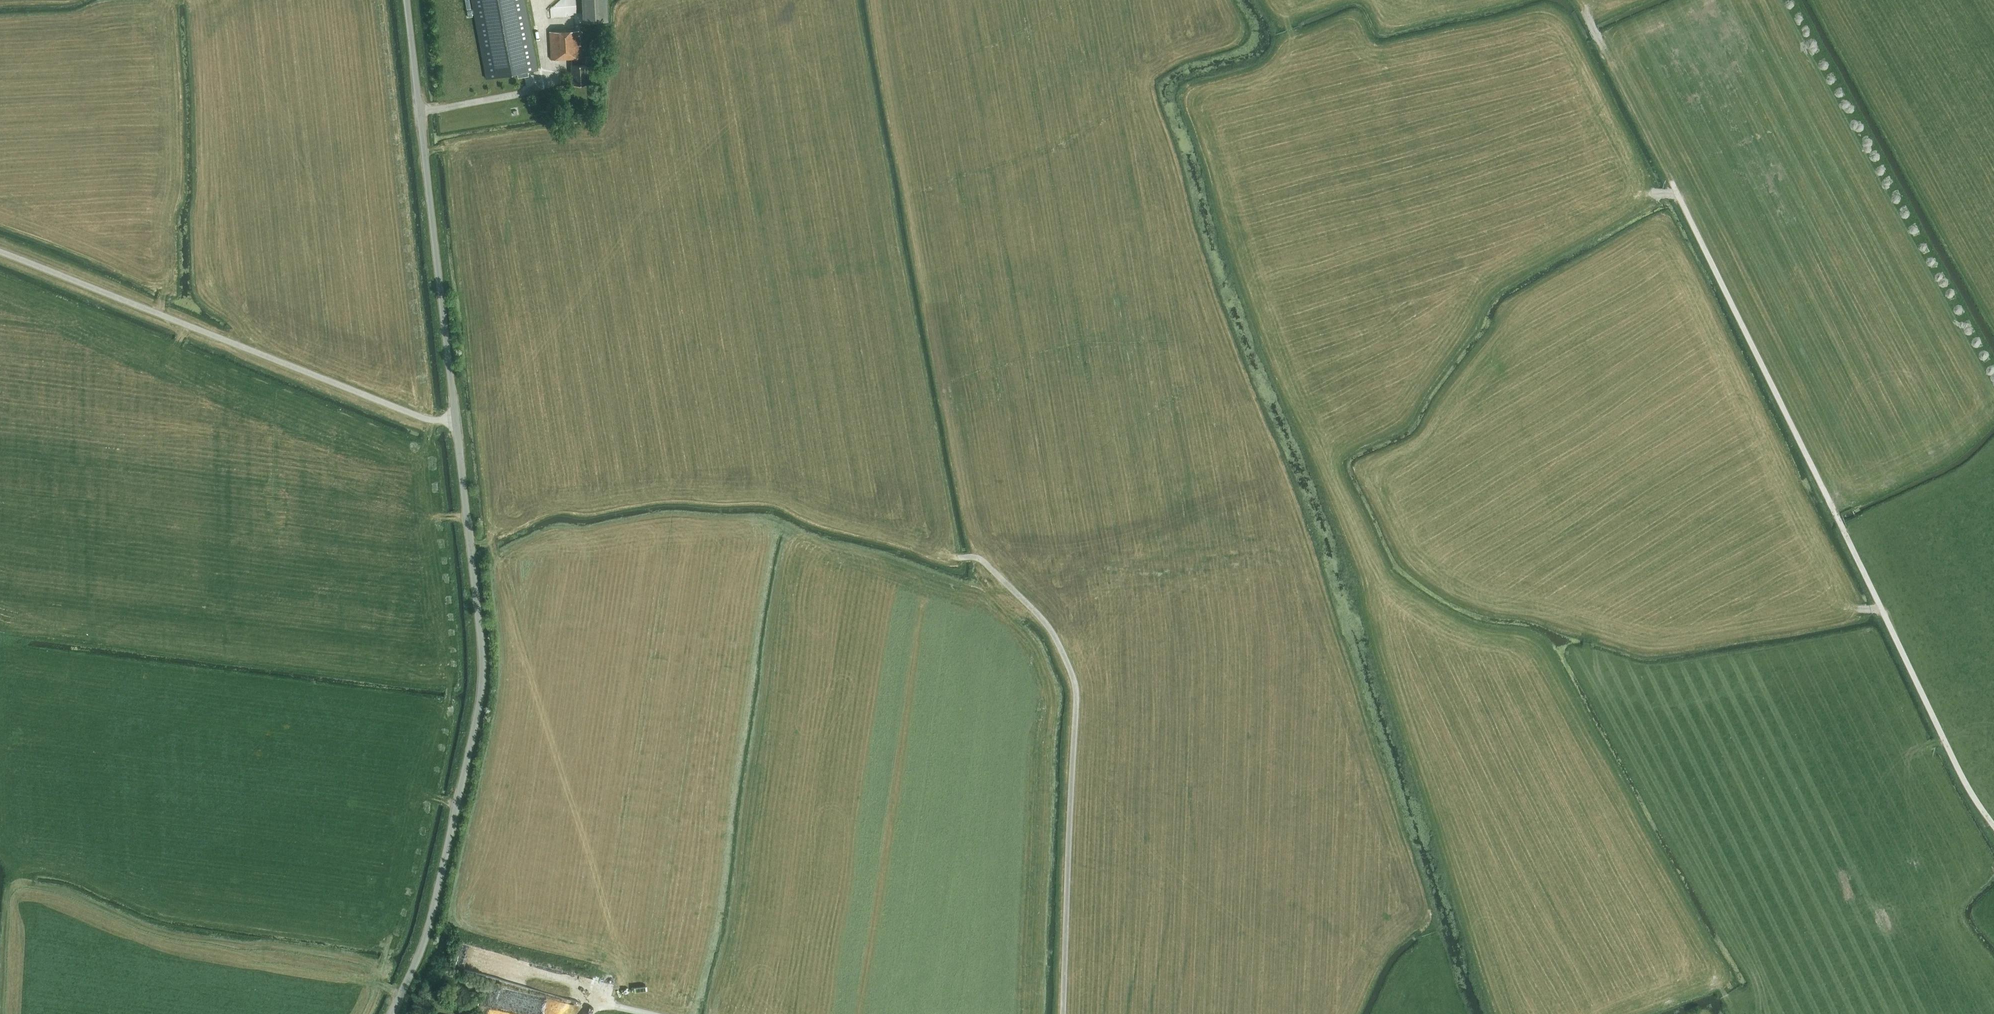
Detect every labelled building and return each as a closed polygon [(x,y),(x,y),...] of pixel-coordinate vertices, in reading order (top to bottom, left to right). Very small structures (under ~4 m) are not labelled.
[(523,0),(472,0),(483,60),(511,54),(512,60),(523,58),(522,52),(532,50),(523,0)] [(608,20),(607,0),(582,0),(582,21),(608,20)] [(550,31),(551,59),(571,58),(571,64),(572,84),(588,83),(587,63),(585,63),(585,57),(582,57),(581,30),(550,31)]
